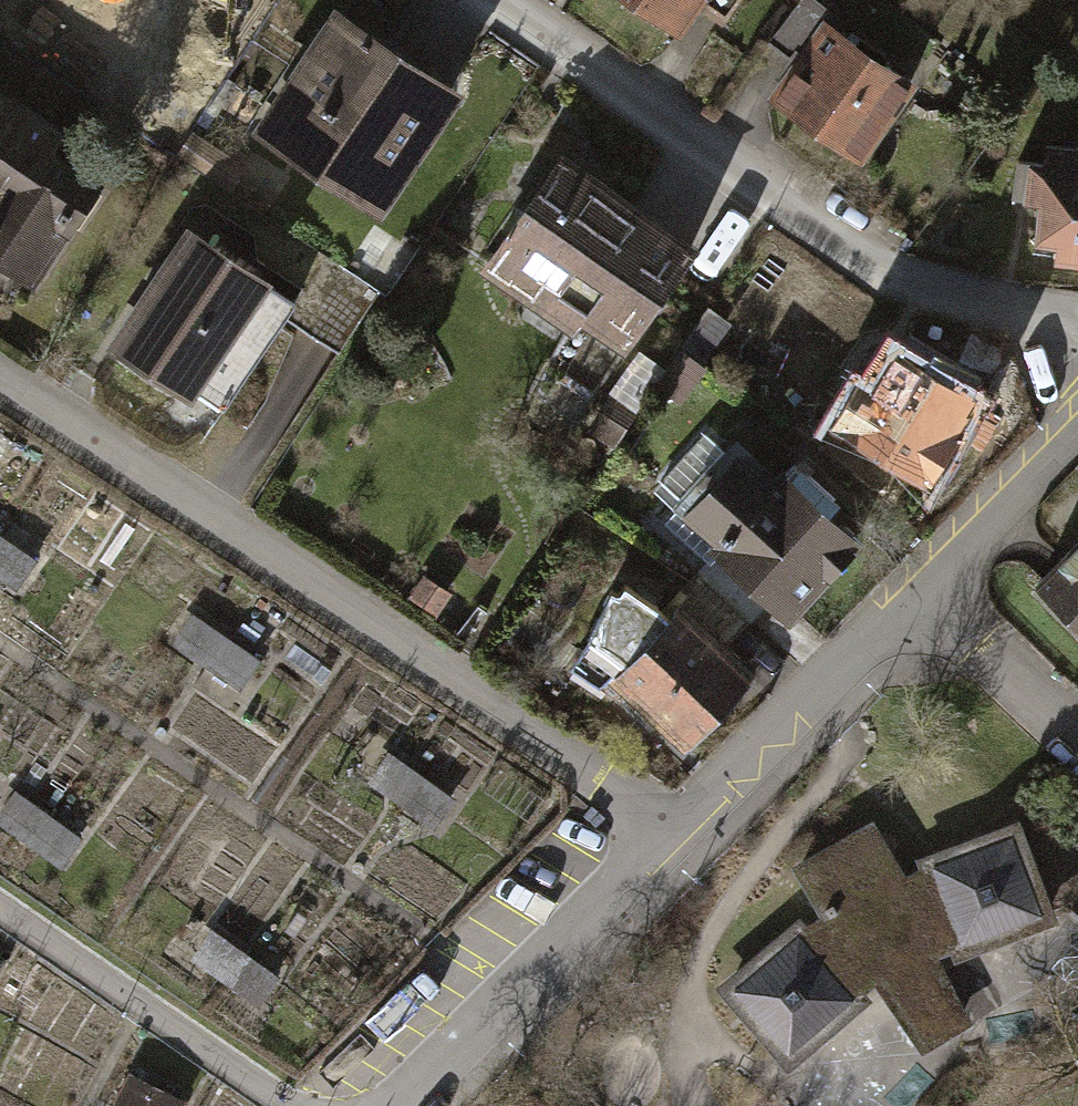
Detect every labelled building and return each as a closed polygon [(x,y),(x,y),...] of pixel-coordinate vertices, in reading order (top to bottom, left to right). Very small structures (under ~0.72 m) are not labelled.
[(121,10),(127,0),(105,0),(121,10)] [(695,3),(696,0),(630,0),(675,31),(695,3)] [(695,3),(721,21),(736,0),(696,0),(695,3)] [(790,72),(827,20),(832,13),(813,0),(796,0),(767,40),(789,55),(782,66),(790,72)] [(333,14),(259,128),(375,202),(449,87),(333,14)] [(909,78),(827,20),(790,72),(772,98),(854,155),(909,78)] [(44,147),(57,127),(0,91),(0,214),(44,147)] [(1049,253),(1077,255),(1077,148),(1045,145),(1043,167),(1028,166),(1025,197),(1037,198),(1034,236),(1051,237),(1049,253)] [(44,147),(0,214),(0,253),(28,271),(90,176),(44,147)] [(534,281),(572,306),(620,338),(684,245),(559,160),(488,263),(528,290),(534,281)] [(188,236),(118,343),(222,410),(291,303),(188,236)] [(625,342),(620,338),(572,306),(531,388),(573,418),(625,342)] [(677,351),(658,381),(674,393),(696,364),(677,351)] [(860,383),(836,422),(921,475),(970,396),(926,369),(932,359),(920,352),(912,365),(892,353),(870,389),(860,383)] [(613,439),(631,411),(611,398),(594,426),(613,439)] [(724,538),(717,545),(768,589),(787,606),(835,551),(847,549),(851,542),(851,530),(843,525),(833,526),(818,514),(831,498),(792,464),(769,489),(701,430),(658,480),(724,538)] [(44,555),(0,531),(0,567),(28,583),(44,555)] [(1033,583),(1077,628),(1077,538),(1033,583)] [(743,617),(768,589),(717,545),(693,574),(743,617)] [(668,602),(677,610),(718,646),(743,617),(693,574),(668,602)] [(744,669),(718,646),(677,610),(667,618),(656,606),(620,582),(598,615),(603,619),(581,650),(621,678),(680,735),(744,669)] [(246,687),(266,652),(196,612),(176,647),(246,687)] [(431,814),(444,796),(399,764),(386,783),(431,814)] [(72,861),(90,830),(20,791),(2,822),(72,861)] [(798,927),(727,987),(788,1058),(858,998),(857,995),(880,975),(927,956),(957,945),(958,949),(1045,916),(1014,829),(928,862),(901,879),(871,825),(798,867),(826,913),(799,929),(798,927)] [(946,993),(927,956),(880,975),(907,1015),(946,993)] [(959,1019),(946,993),(907,1015),(924,1039),(959,1019)] [(192,1096),(136,1076),(126,1105),(188,1105),(192,1096)]
